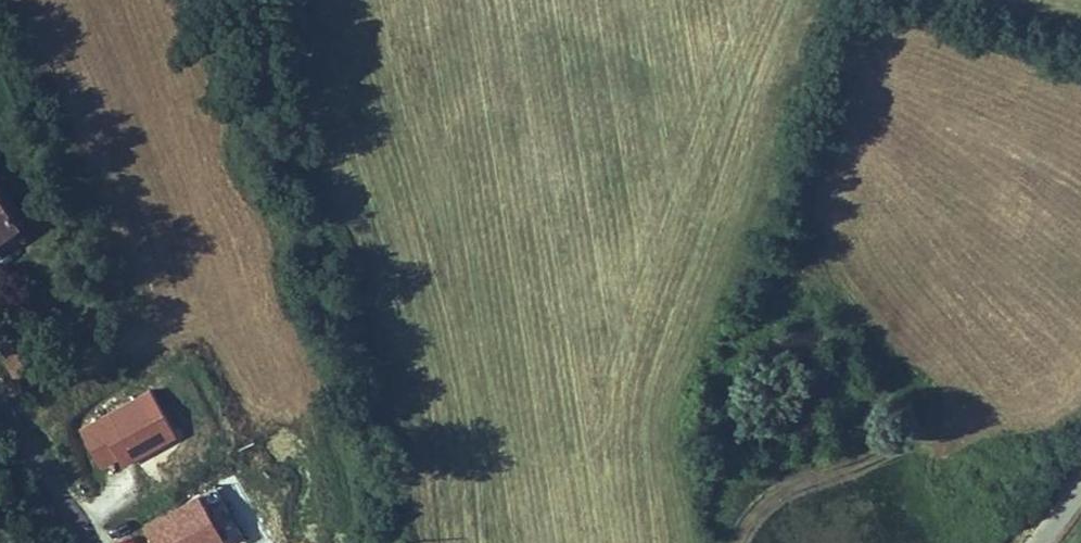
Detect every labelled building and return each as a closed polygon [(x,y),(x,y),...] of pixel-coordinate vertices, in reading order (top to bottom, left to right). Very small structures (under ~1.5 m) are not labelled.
[(27,223),(1,183),(0,183),(0,240),(27,223)] [(20,345),(2,356),(13,376),(31,365),(20,345)] [(177,431),(154,389),(80,430),(104,472),(177,431)]
